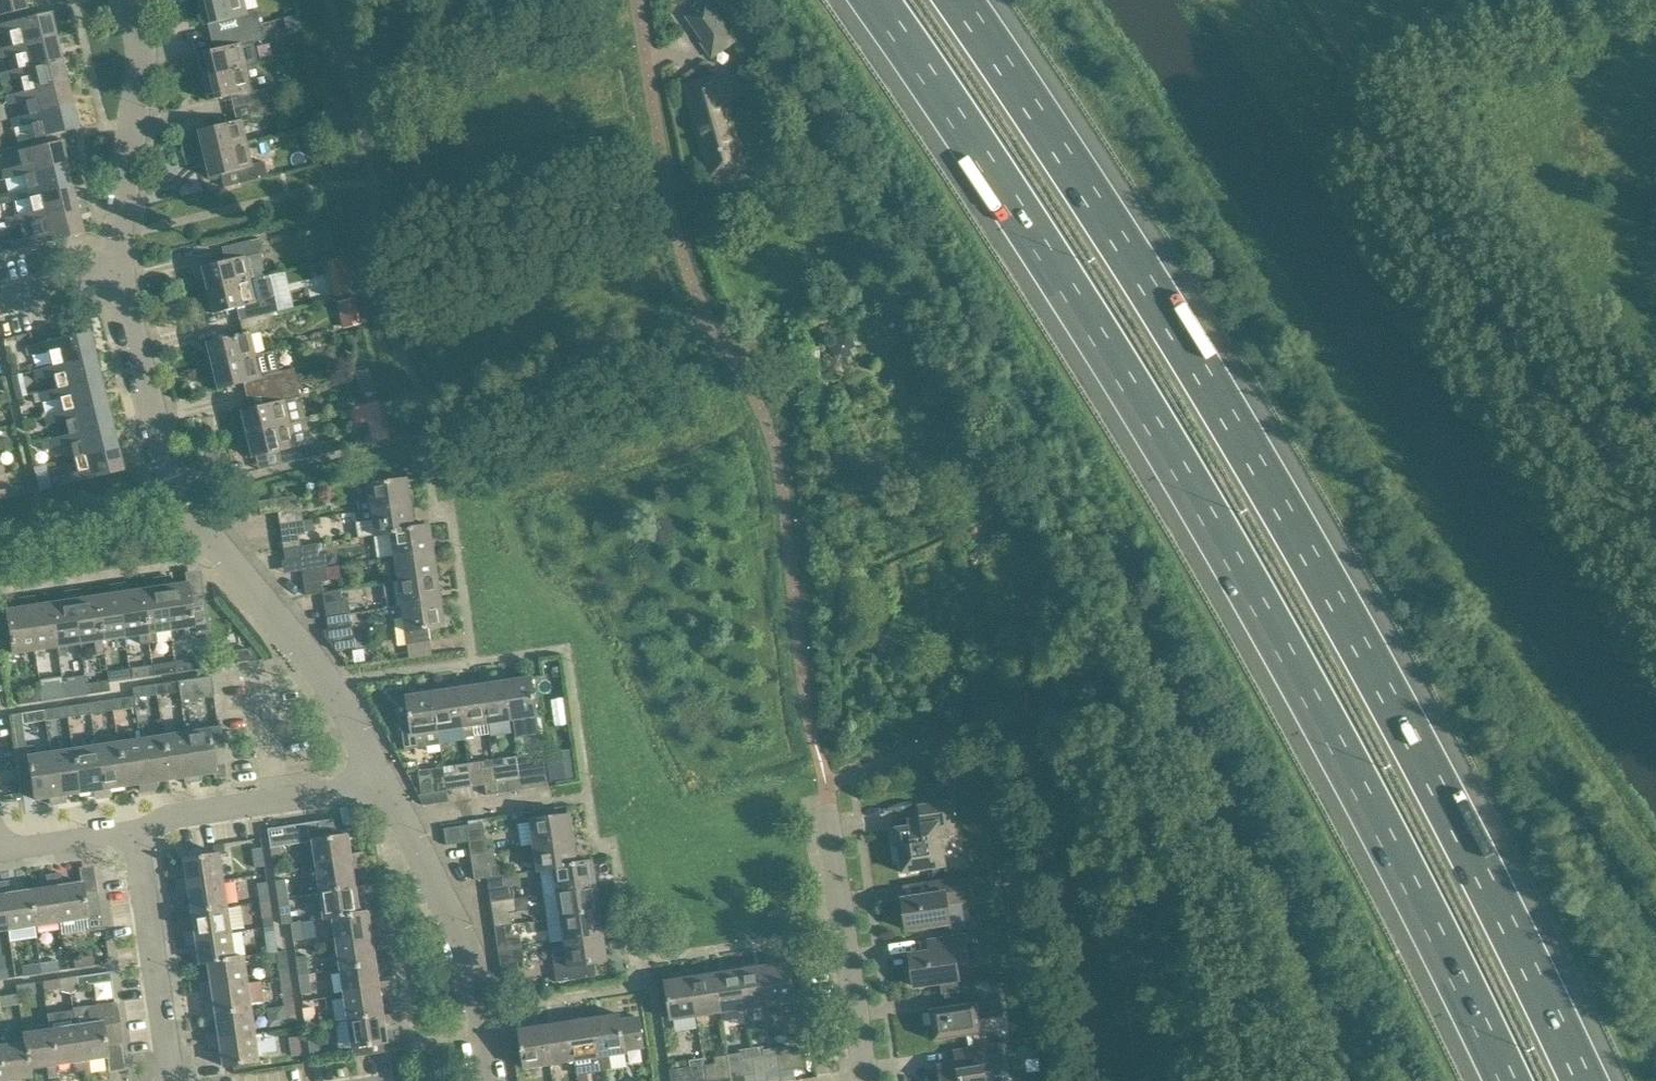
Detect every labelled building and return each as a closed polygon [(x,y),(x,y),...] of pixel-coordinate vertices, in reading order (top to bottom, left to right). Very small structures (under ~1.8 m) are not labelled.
[(26,9),(24,0),(0,0),(0,15),(26,9)] [(260,25),(257,12),(246,14),(242,0),(207,0),(197,3),(203,25),(207,24),(210,37),(230,32),(260,25)] [(739,39),(712,0),(703,0),(684,12),(704,41),(701,43),(711,58),(739,39)] [(55,35),(49,12),(0,24),(0,33),(9,31),(12,45),(55,35)] [(251,41),(263,38),(260,25),(230,32),(232,44),(196,53),(202,77),(257,64),(257,63),(251,41)] [(60,58),(55,35),(12,45),(0,48),(0,58),(14,55),(17,68),(60,58)] [(66,81),(60,58),(17,68),(0,72),(0,73),(2,82),(20,78),(23,91),(22,91),(23,92),(66,81)] [(277,98),(273,84),(272,79),(257,64),(202,77),(207,100),(229,95),(232,108),(247,104),(247,105),(277,98)] [(742,165),(717,78),(686,86),(712,174),(742,165)] [(28,115),(72,104),(66,81),(23,92),(22,91),(5,95),(8,105),(25,101),(28,113),(28,115)] [(251,119),(272,114),(280,112),(277,98),(247,105),(251,119)] [(35,138),(77,128),(72,104),(28,115),(28,113),(11,117),(13,128),(31,124),(35,138)] [(245,143),(245,141),(239,119),(197,130),(202,153),(245,143)] [(22,173),(66,163),(60,141),(17,151),(20,164),(3,169),(5,179),(22,175),(22,173)] [(224,187),(247,181),(268,177),(264,162),(251,165),(245,143),(202,153),(208,177),(221,174),(224,187)] [(71,186),(66,163),(22,173),(22,175),(25,188),(8,192),(0,194),(0,203),(28,197),(71,186)] [(268,177),(247,181),(249,188),(264,184),(265,189),(285,183),(281,172),(268,177)] [(33,220),(77,209),(71,186),(28,197),(31,210),(14,214),(16,225),(33,220)] [(22,248),(83,233),(77,209),(33,220),(37,234),(20,238),(22,248)] [(334,215),(316,220),(320,232),(338,228),(334,215)] [(260,277),(259,272),(263,271),(259,253),(262,253),(259,238),(221,247),(224,260),(200,266),(206,290),(260,277)] [(885,264),(882,255),(863,262),(866,271),(885,264)] [(354,292),(350,276),(333,280),(338,297),(354,292)] [(269,313),(269,312),(275,310),(267,277),(261,279),(260,277),(206,290),(212,313),(236,307),(239,321),(269,313)] [(358,323),(352,298),(336,302),(342,327),(358,323)] [(211,365),(254,355),(249,335),(273,329),(269,313),(239,321),(242,333),(205,341),(211,365)] [(52,366),(95,356),(89,332),(28,346),(30,354),(47,350),(50,365),(52,366)] [(294,368),(280,371),(275,350),(254,355),(211,365),(217,389),(264,377),(267,390),(297,383),(294,368)] [(57,389),(100,379),(95,356),(52,366),(50,365),(33,369),(36,378),(53,374),(56,388),(57,389)] [(63,412),(106,401),(100,379),(57,389),(56,388),(39,392),(41,401),(58,397),(62,410),(63,412)] [(306,419),(301,398),(297,383),(267,390),(270,403),(240,410),(245,434),(306,419)] [(391,438),(382,400),(366,404),(375,441),(391,438)] [(68,435),(111,424),(106,401),(63,412),(62,410),(44,414),(47,424),(64,419),(67,433),(68,435)] [(314,456),(311,441),(306,419),(245,434),(251,457),(281,450),(285,463),(314,456)] [(74,457),(117,447),(111,424),(68,435),(67,433),(50,437),(52,447),(70,443),(74,457)] [(77,471),(59,475),(62,485),(122,470),(117,447),(74,457),(77,471)] [(356,512),(412,503),(408,478),(369,484),(371,499),(359,501),(360,511),(356,512)] [(9,497),(7,489),(0,490),(0,499),(9,497)] [(294,508),(292,496),(257,501),(259,513),(294,508)] [(415,528),(415,527),(412,503),(356,512),(359,537),(376,534),(376,535),(392,533),(390,532),(415,528)] [(395,556),(435,550),(431,525),(415,527),(415,528),(390,532),(392,533),(395,556)] [(282,549),(283,549),(300,547),(298,534),(281,537),(282,549)] [(300,547),(283,549),(284,558),(284,559),(285,561),(302,559),(319,557),(317,544),(300,547)] [(399,581),(439,575),(435,550),(395,556),(399,581)] [(403,606),(442,599),(439,575),(399,581),(383,584),(386,608),(403,606)] [(209,633),(204,601),(203,594),(188,596),(186,583),(171,585),(170,578),(162,580),(169,629),(185,627),(186,636),(209,633)] [(146,632),(169,629),(162,580),(154,581),(155,588),(140,590),(146,632)] [(307,595),(324,592),(322,581),(305,584),(307,595)] [(146,632),(140,590),(126,592),(125,585),(117,586),(124,636),(146,632)] [(102,639),(124,636),(117,586),(109,587),(110,594),(95,596),(102,639)] [(341,591),(324,593),(326,606),(343,603),(341,591)] [(102,639),(95,596),(81,598),(80,592),(72,593),(79,643),(102,639)] [(57,646),(79,643),(72,593),(64,594),(65,601),(50,603),(57,646)] [(57,646),(50,603),(36,605),(35,598),(27,600),(34,649),(57,646)] [(431,640),(429,628),(446,625),(442,599),(403,606),(408,643),(431,640)] [(11,653),(34,649),(27,600),(19,601),(20,608),(5,610),(11,653)] [(364,647),(362,632),(355,633),(354,626),(346,627),(325,630),(326,637),(337,651),(364,647)] [(936,662),(947,657),(942,647),(931,652),(936,662)] [(198,669),(197,659),(174,662),(175,672),(198,669)] [(175,672),(174,662),(151,665),(153,676),(175,672)] [(153,676),(151,665),(129,669),(131,679),(153,676)] [(131,679),(129,669),(106,672),(108,681),(108,682),(131,679)] [(87,695),(85,684),(84,675),(62,679),(61,679),(64,698),(87,695)] [(214,696),(211,676),(177,681),(178,691),(179,691),(180,701),(183,701),(214,696)] [(508,680),(514,720),(538,716),(532,677),(508,680)] [(64,698),(61,679),(39,682),(41,691),(42,702),(64,698)] [(490,724),(514,720),(508,680),(484,684),(490,724)] [(109,692),(108,682),(108,681),(89,684),(85,684),(87,695),(109,692)] [(178,691),(177,681),(154,684),(156,695),(178,691)] [(156,695),(154,684),(132,687),(133,696),(134,698),(156,695)] [(465,728),(490,724),(484,684),(459,687),(465,728)] [(440,731),(465,728),(459,687),(434,691),(440,731)] [(42,702),(41,691),(18,694),(20,705),(42,702)] [(439,732),(440,731),(434,691),(407,695),(411,718),(401,719),(405,749),(441,744),(439,732)] [(135,707),(134,698),(133,696),(111,700),(112,710),(135,707)] [(112,710),(111,700),(88,703),(90,714),(112,710)] [(90,714),(88,703),(66,706),(67,717),(68,717),(90,714)] [(67,717),(66,706),(43,710),(45,720),(67,717)] [(45,720),(43,710),(21,713),(22,724),(45,720)] [(214,779),(226,777),(218,727),(184,732),(192,782),(200,781),(199,774),(213,772),(214,779)] [(184,783),(192,782),(184,732),(162,736),(168,778),(183,776),(184,783)] [(154,780),(168,778),(162,736),(140,739),(147,789),(155,787),(154,780)] [(139,790),(147,789),(140,739),(117,742),(123,785),(138,783),(139,790)] [(110,787),(123,785),(117,742),(95,746),(102,795),(110,794),(110,787)] [(50,752),(36,754),(35,747),(30,745),(25,746),(33,798),(48,796),(49,803),(57,802),(50,752)] [(94,796),(102,795),(95,746),(72,749),(78,792),(93,790),(94,796)] [(64,794),(78,792),(72,749),(50,752),(57,802),(65,801),(64,794)] [(533,761),(535,777),(547,775),(545,759),(533,761)] [(506,764),(494,766),(498,794),(510,792),(506,764)] [(498,794),(494,766),(481,768),(485,796),(498,794)] [(447,773),(445,773),(448,790),(459,788),(457,771),(447,773)] [(420,777),(422,794),(448,790),(445,773),(420,777)] [(945,866),(940,836),(955,833),(951,802),(918,806),(921,825),(892,829),(894,847),(899,847),(903,872),(945,866)] [(535,848),(574,841),(570,814),(531,819),(535,848)] [(349,834),(336,836),(334,819),(269,828),(271,846),(281,845),(281,846),(314,841),(318,866),(364,859),(363,852),(352,853),(349,834)] [(447,845),(487,839),(485,826),(468,829),(467,825),(444,828),(447,845)] [(593,862),(593,860),(577,863),(574,841),(535,848),(538,873),(554,871),(556,870),(556,869),(580,865),(580,864),(593,862)] [(283,863),(281,846),(281,845),(271,846),(274,865),(283,863)] [(262,847),(253,849),(255,867),(265,866),(262,847)] [(225,880),(224,875),(221,853),(185,859),(188,878),(177,879),(178,887),(225,880)] [(322,892),(368,885),(357,886),(354,869),(366,867),(364,859),(318,866),(322,892)] [(557,894),(597,888),(593,862),(580,864),(580,865),(556,869),(556,870),(554,871),(557,894)] [(475,879),(488,877),(492,877),(491,865),(473,868),(475,879)] [(59,922),(65,921),(86,918),(89,931),(102,929),(96,890),(83,892),(81,882),(62,885),(60,873),(53,874),(59,922)] [(34,925),(59,922),(53,874),(45,876),(47,887),(28,890),(34,925)] [(492,877),(488,877),(488,879),(490,889),(494,890),(511,887),(510,876),(510,875),(492,877)] [(907,930),(928,927),(950,924),(947,906),(966,903),(962,876),(929,881),(931,894),(902,898),(907,930)] [(279,899),(289,897),(286,879),(277,881),(279,899)] [(193,911),(229,906),(225,880),(178,887),(179,895),(190,893),(193,911)] [(34,925),(28,890),(10,893),(8,881),(1,882),(7,929),(34,925)] [(268,882),(258,883),(263,918),(273,917),(268,882)] [(368,885),(322,892),(325,918),(369,911),(367,911),(364,894),(370,893),(368,885)] [(561,919),(601,913),(597,888),(557,894),(561,919)] [(292,923),(290,905),(280,906),(282,924),(290,923),(292,923)] [(185,939),(233,932),(229,906),(193,911),(196,929),(184,931),(185,939)] [(338,943),(385,936),(384,928),(372,930),(369,911),(325,918),(334,917),(338,943)] [(520,933),(514,934),(511,912),(494,915),(499,951),(523,947),(520,933)] [(549,945),(605,937),(601,913),(561,919),(564,941),(548,943),(549,945)] [(293,943),(314,940),(311,919),(292,923),(290,923),(293,943)] [(201,963),(245,956),(236,957),(233,932),(185,939),(187,946),(198,945),(201,963)] [(269,952),(277,951),(278,951),(276,932),(266,933),(269,952)] [(968,963),(964,933),(934,938),(935,951),(911,954),(915,986),(958,980),(956,964),(968,963)] [(342,969),(377,963),(374,945),(386,944),(385,936),(338,943),(342,969)] [(606,974),(604,961),(608,960),(605,937),(549,945),(554,981),(566,980),(606,974)] [(520,974),(518,961),(525,960),(523,947),(499,951),(503,976),(520,974)] [(278,951),(277,951),(280,970),(290,968),(287,949),(278,951)] [(300,975),(309,973),(306,955),(297,957),(300,975)] [(75,969),(94,966),(92,956),(73,959),(75,969)] [(202,989),(249,982),(245,956),(201,963),(201,964),(210,962),(212,980),(201,982),(202,989)] [(41,974),(59,971),(58,962),(39,964),(41,974)] [(807,1013),(801,974),(792,975),(790,962),(766,965),(772,1005),(794,1002),(796,1014),(807,1013)] [(345,995),(392,988),(391,980),(380,982),(377,963),(342,969),(345,995)] [(23,976),(41,974),(39,964),(21,967),(23,976)] [(747,1009),(772,1005),(766,965),(741,969),(747,1009)] [(9,978),(7,969),(0,970),(0,980),(9,978)] [(722,1012),(747,1009),(741,969),(716,973),(722,1012)] [(78,987),(112,982),(110,972),(68,979),(70,994),(78,988),(78,987)] [(302,993),(312,992),(309,973),(300,975),(302,993)] [(697,1016),(722,1012),(716,973),(691,976),(697,1016)] [(672,1020),(697,1016),(691,976),(666,980),(672,1020)] [(59,990),(70,994),(68,979),(43,982),(44,992),(59,990)] [(217,1014),(253,1008),(249,982),(202,989),(203,997),(214,995),(217,1014)] [(18,995),(18,996),(37,993),(36,983),(17,986),(18,995)] [(285,1004),(295,1002),(292,984),(283,985),(285,1004)] [(929,1009),(934,1040),(982,1033),(980,1019),(1003,1015),(998,985),(958,992),(960,1005),(929,1009)] [(349,1020),(396,1014),(396,1013),(385,1015),(382,997),(394,995),(392,988),(345,995),(349,1020)] [(18,996),(18,995),(0,997),(0,1003),(1,1007),(19,1004),(18,996)] [(285,1004),(288,1022),(297,1020),(295,1002),(285,1004)] [(105,1044),(120,1042),(115,1003),(93,1006),(85,1007),(87,1023),(75,1025),(82,1072),(89,1071),(88,1059),(107,1056),(105,1044)] [(304,1007),(307,1026),(317,1025),(314,1006),(304,1007)] [(209,1041),(256,1034),(253,1008),(217,1014),(220,1032),(208,1033),(209,1041)] [(639,1017),(620,1019),(619,1013),(593,1017),(601,1070),(611,1068),(610,1056),(625,1053),(625,1050),(643,1048),(639,1017)] [(349,1020),(350,1025),(353,1047),(389,1042),(386,1023),(397,1022),(396,1014),(349,1020)] [(578,1074),(601,1070),(593,1017),(568,1021),(574,1061),(576,1061),(578,1074)] [(550,1065),(574,1061),(568,1021),(544,1025),(550,1065)] [(74,1073),(82,1072),(75,1025),(49,1029),(56,1076),(57,1076),(55,1064),(72,1062),(74,1073)] [(525,1068),(550,1065),(544,1025),(519,1028),(525,1068)] [(48,1077),(56,1076),(49,1029),(23,1033),(30,1077),(29,1068),(46,1066),(48,1077)] [(30,1077),(23,1033),(22,1033),(23,1041),(0,1045),(0,1058),(3,1080),(12,1080),(12,1079),(30,1077)] [(308,1034),(311,1053),(321,1052),(318,1033),(308,1034)] [(260,1061),(257,1039),(256,1034),(209,1041),(211,1049),(222,1047),(225,1066),(260,1061)] [(293,1056),(303,1055),(300,1036),(290,1038),(293,1056)] [(998,1069),(1006,1068),(1002,1042),(969,1047),(971,1059),(938,1064),(940,1080),(1000,1080),(998,1069)] [(803,1050),(791,1052),(794,1069),(806,1067),(803,1050)] [(767,1073),(781,1071),(779,1053),(753,1057),(757,1080),(769,1080),(767,1073)] [(753,1057),(729,1061),(732,1080),(757,1080),(753,1057)] [(729,1061),(704,1065),(707,1080),(732,1080),(729,1061)] [(704,1065),(670,1070),(672,1080),(707,1080),(704,1065)]
